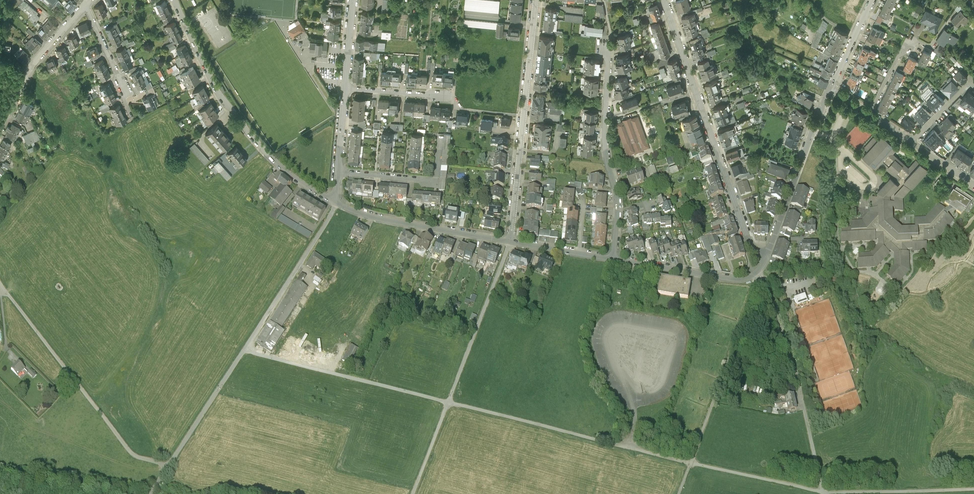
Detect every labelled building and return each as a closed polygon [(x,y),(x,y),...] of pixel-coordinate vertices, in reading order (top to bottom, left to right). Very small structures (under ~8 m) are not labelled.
[(31,16),(35,20),(36,21),(40,17),(36,14),(38,12),(23,0),(12,0),(31,16)] [(71,0),(69,0),(67,3),(66,2),(63,5),(70,11),(76,5),(73,2),(74,1),(73,0),(72,1),(71,0)] [(160,11),(168,7),(165,0),(161,0),(156,3),(160,11)] [(500,1),(486,0),(465,0),(464,10),(498,13),(500,1)] [(520,20),(522,1),(513,0),(511,0),(509,19),(520,20)] [(611,0),(605,0),(607,14),(608,14),(613,12),(612,5),(611,0)] [(885,2),(881,8),(889,12),(892,6),(885,2)] [(102,3),(94,6),(98,16),(106,12),(102,3)] [(690,8),(688,3),(677,6),(679,12),(679,11),(685,10),(690,8)] [(605,18),(602,5),(597,5),(595,16),(600,16),(599,18),(605,18)] [(661,16),(657,5),(648,8),(651,15),(649,16),(650,20),(652,19),(657,17),(661,16)] [(172,15),(168,7),(160,11),(163,19),(172,15)] [(341,8),(332,7),(331,15),(340,16),(341,8)] [(687,12),(688,15),(694,13),(703,10),(702,7),(687,12)] [(694,13),(694,15),(697,14),(697,15),(698,15),(698,14),(699,14),(700,17),(712,12),(710,7),(703,10),(694,13)] [(839,8),(837,15),(854,22),(857,16),(839,8)] [(889,12),(881,8),(879,14),(888,18),(891,13),(889,12)] [(545,9),(544,19),(556,20),(557,10),(545,9)] [(970,20),(960,10),(958,12),(951,19),(955,24),(956,25),(960,20),(965,25),(970,20)] [(941,18),(925,11),(921,19),(932,25),(930,29),(935,31),(941,18)] [(361,13),(360,21),(371,22),(371,18),(373,18),(374,14),(368,13),(368,12),(365,12),(365,13),(361,13)] [(682,17),(685,27),(694,24),(696,23),(694,18),(695,17),(694,15),(694,13),(688,15),(682,17)] [(46,23),(43,27),(51,34),(57,26),(49,19),(46,22),(46,23)] [(544,19),(543,28),(553,29),(553,30),(557,31),(558,20),(556,20),(544,19)] [(305,30),(298,20),(295,22),(295,21),(289,25),(289,31),(293,38),(305,30)] [(326,29),(330,29),(339,30),(340,21),(328,20),(326,20),(326,21),(326,29)] [(497,29),(497,23),(463,20),(462,26),(497,29)] [(822,20),(810,45),(816,48),(827,24),(822,20)] [(166,25),(170,33),(178,29),(174,21),(166,25)] [(372,22),(371,22),(360,21),(359,32),(370,34),(372,22)] [(90,30),(86,22),(78,26),(81,34),(82,33),(90,30)] [(105,28),(109,36),(117,32),(120,31),(116,22),(105,28)] [(651,26),(653,34),(662,31),(659,23),(651,26)] [(697,32),(694,24),(685,27),(688,36),(697,32)] [(46,39),(51,34),(43,27),(42,26),(37,32),(41,35),(40,36),(41,37),(42,36),(46,39)] [(593,27),(585,26),(584,34),(590,35),(593,35),(593,34),(596,35),(602,36),(603,28),(597,27),(597,28),(593,27)] [(873,27),(870,33),(882,38),(884,33),(873,27)] [(508,28),(508,32),(507,37),(518,38),(519,29),(508,28)] [(708,28),(702,31),(703,34),(705,37),(711,35),(709,32),(708,28)] [(836,28),(830,39),(843,45),(848,34),(836,28)] [(947,39),(954,44),(958,38),(944,28),(936,40),(940,43),(943,45),(947,39)] [(32,37),(35,34),(28,29),(26,32),(32,37)] [(182,37),(178,29),(170,33),(174,41),(182,37)] [(338,39),(339,30),(330,29),(330,32),(328,32),(328,38),(338,39)] [(662,31),(653,34),(656,42),(665,39),(662,31)] [(121,40),(117,32),(109,36),(113,44),(121,40)] [(617,38),(619,43),(629,40),(632,39),(630,34),(630,33),(624,35),(617,38)] [(879,44),(882,38),(870,33),(867,38),(873,41),(879,44)] [(79,42),(75,34),(67,38),(70,44),(71,46),(79,42)] [(539,36),(538,51),(552,52),(553,37),(539,36)] [(32,37),(29,41),(38,48),(42,44),(35,38),(34,39),(32,37)] [(356,39),(355,46),(368,48),(369,40),(364,40),(361,39),(361,38),(358,37),(358,39),(356,39)] [(692,46),(693,49),(703,45),(700,38),(690,41),(691,46),(692,46)] [(873,41),(867,38),(864,43),(870,46),(873,41)] [(656,42),(659,49),(667,46),(665,39),(656,42)] [(839,53),(843,45),(830,39),(826,47),(832,50),(839,53)] [(34,53),(38,48),(29,41),(28,40),(24,44),(34,53)] [(323,43),(310,42),(309,52),(327,53),(328,44),(327,44),(327,41),(323,40),(323,43)] [(631,46),(629,40),(619,43),(618,44),(620,50),(631,46)] [(939,50),(943,45),(940,43),(936,48),(935,48),(933,51),(940,54),(941,52),(939,50)] [(178,53),(179,55),(188,51),(185,44),(177,48),(179,52),(178,53)] [(100,54),(96,45),(87,50),(88,54),(90,58),(100,54)] [(704,49),(703,45),(693,49),(695,57),(704,54),(703,49),(704,49)] [(60,58),(61,59),(63,63),(67,61),(65,57),(68,56),(64,46),(56,50),(60,58)] [(670,54),(667,46),(659,49),(662,57),(670,54)] [(116,51),(120,59),(131,54),(132,54),(129,47),(125,49),(124,47),(116,51)] [(824,52),(829,55),(837,59),(840,54),(832,50),(826,47),(824,52)] [(863,47),(860,53),(868,56),(869,54),(870,51),(868,50),(863,48),(863,47)] [(20,48),(14,56),(24,64),(29,58),(26,56),(27,54),(20,48)] [(920,55),(928,59),(930,53),(923,50),(920,55)] [(192,59),(188,51),(179,55),(175,57),(178,65),(183,63),(183,64),(192,59)] [(551,59),(552,52),(538,51),(536,70),(550,71),(551,61),(550,61),(550,59),(551,59)] [(860,53),(858,58),(865,62),(868,56),(860,53)] [(134,59),(131,54),(120,59),(124,67),(132,64),(131,60),(134,59)] [(617,58),(619,63),(628,60),(628,59),(629,59),(629,57),(629,56),(628,56),(627,55),(626,55),(626,54),(623,56),(617,58)] [(954,64),(956,66),(960,70),(963,67),(950,54),(948,57),(954,63),(954,64)] [(832,70),(837,59),(829,55),(827,62),(823,61),(822,65),(832,70)] [(928,59),(920,55),(917,61),(925,64),(928,59)] [(906,62),(913,65),(916,60),(909,56),(906,62)] [(354,57),(353,67),(365,68),(365,62),(364,61),(363,61),(363,58),(354,57)] [(57,67),(53,58),(46,62),(51,73),(54,71),(53,69),(57,67)] [(858,58),(855,64),(862,67),(865,62),(858,58)] [(94,63),(98,71),(106,67),(102,59),(94,63)] [(584,59),(584,63),(585,63),(584,72),(592,73),(598,74),(599,70),(600,69),(600,65),(598,65),(599,61),(591,60),(584,59)] [(667,62),(670,70),(679,67),(676,59),(667,62)] [(698,63),(700,69),(710,65),(708,59),(707,59),(705,60),(698,63)] [(631,68),(629,60),(628,60),(619,63),(615,65),(618,72),(625,70),(631,68)] [(830,76),(832,70),(822,65),(815,62),(814,65),(822,68),(821,71),(814,68),(810,66),(809,68),(824,75),(824,74),(830,76)] [(913,65),(906,62),(903,67),(910,71),(913,65)] [(179,71),(175,64),(166,69),(168,72),(171,71),(173,74),(179,71)] [(855,64),(852,69),(862,74),(864,71),(861,70),(862,67),(855,64)] [(712,65),(710,65),(700,69),(703,78),(716,74),(714,69),(713,70),(712,65)] [(181,73),(184,79),(196,73),(195,70),(194,68),(193,66),(188,68),(188,69),(186,70),(181,73)] [(956,66),(950,72),(954,76),(958,79),(960,81),(962,83),(967,77),(963,73),(960,70),(956,66)] [(109,75),(106,67),(98,71),(96,71),(98,76),(100,75),(101,78),(108,75),(109,75)] [(366,68),(365,68),(353,67),(352,79),(357,79),(361,79),(362,75),(365,75),(366,68)] [(682,75),(679,67),(670,70),(673,78),(682,75)] [(131,73),(134,81),(145,75),(142,68),(137,71),(131,73)] [(380,82),(390,82),(391,69),(388,69),(387,70),(386,70),(386,72),(381,72),(380,82)] [(395,70),(391,69),(390,82),(400,83),(401,73),(395,73),(395,70)] [(852,69),(850,75),(857,79),(859,80),(860,77),(862,78),(863,75),(862,74),(852,69)] [(551,75),(552,71),(550,71),(536,70),(534,80),(545,81),(546,73),(547,75),(551,75)] [(896,71),(893,76),(903,81),(906,76),(905,75),(898,72),(896,71)] [(406,84),(416,85),(417,75),(417,72),(413,72),(411,73),(411,75),(407,75),(406,84)] [(198,76),(196,73),(184,79),(187,85),(195,81),(199,79),(198,77),(198,76)] [(432,83),(443,84),(443,73),(439,73),(439,74),(433,73),(432,83)] [(450,74),(443,73),(443,84),(446,84),(447,85),(447,87),(448,88),(450,88),(451,87),(451,85),(453,85),(453,84),(453,75),(449,75),(450,74)] [(149,82),(145,75),(134,81),(137,87),(145,84),(149,82)] [(427,76),(417,75),(416,85),(426,86),(427,76)] [(855,84),(857,79),(850,75),(847,81),(850,83),(854,85),(855,84)] [(825,86),(828,80),(820,76),(818,80),(809,76),(808,79),(818,83),(825,86)] [(893,76),(890,82),(897,85),(900,87),(903,81),(893,76)] [(615,85),(617,89),(625,86),(628,85),(626,77),(622,78),(617,80),(615,81),(616,85),(615,85)] [(581,85),(585,85),(598,86),(598,80),(591,79),(585,78),(585,79),(584,79),(581,78),(581,85)] [(674,81),(675,84),(680,82),(682,87),(683,87),(680,79),(674,81)] [(547,81),(545,81),(534,80),(534,87),(546,88),(547,81)] [(705,84),(708,93),(717,90),(720,89),(716,80),(705,84)] [(947,93),(949,95),(957,87),(951,81),(949,82),(948,81),(941,89),(946,94),(947,93)] [(99,86),(103,94),(112,90),(108,82),(99,86)] [(683,88),(683,87),(682,87),(680,82),(675,84),(667,87),(670,97),(684,92),(682,89),(683,89),(683,88)] [(890,82),(887,87),(895,91),(897,85),(890,82)] [(192,91),(195,96),(206,91),(203,85),(195,89),(192,91)] [(597,93),(598,86),(585,85),(584,92),(590,93),(597,93)] [(155,92),(152,86),(147,89),(144,90),(147,95),(153,93),(155,92)] [(628,93),(625,86),(617,89),(615,89),(616,94),(614,94),(616,98),(622,96),(628,94),(628,93)] [(887,87),(884,93),(892,97),(895,91),(887,87)] [(933,90),(932,89),(923,99),(924,100),(929,104),(935,110),(944,101),(938,95),(933,90)] [(116,98),(112,90),(103,94),(107,102),(107,103),(116,98)] [(719,96),(717,90),(708,93),(712,102),(722,98),(721,95),(719,96)] [(209,97),(206,91),(195,96),(192,98),(195,103),(198,102),(201,101),(209,97)] [(964,109),(965,107),(973,96),(969,92),(966,95),(963,98),(962,99),(958,104),(959,105),(964,109)] [(147,95),(142,98),(144,101),(143,101),(144,103),(145,103),(148,109),(156,105),(153,99),(155,97),(153,93),(147,95)] [(884,93),(882,98),(889,102),(892,97),(884,93)] [(533,96),(532,106),(543,107),(543,98),(545,98),(545,95),(537,94),(536,97),(533,96)] [(797,101),(810,106),(813,99),(801,94),(800,94),(796,96),(798,100),(797,101)] [(973,96),(965,107),(970,111),(971,111),(973,107),(973,96)] [(365,119),(365,118),(363,118),(364,114),(367,114),(368,110),(364,110),(365,103),(368,103),(369,99),(367,99),(367,98),(354,97),(352,117),(359,118),(365,119)] [(639,105),(636,97),(634,98),(628,100),(622,103),(624,110),(627,109),(639,105)] [(956,108),(959,105),(958,104),(962,99),(959,97),(952,105),(956,108)] [(886,108),(889,102),(882,98),(877,108),(884,111),(886,108)] [(24,100),(19,110),(29,115),(34,105),(24,100)] [(378,110),(388,110),(388,100),(381,100),(379,100),(378,110)] [(399,101),(388,100),(388,110),(387,113),(392,114),(392,111),(398,111),(399,101)] [(203,104),(201,101),(198,102),(195,103),(193,105),(195,109),(203,104)] [(671,106),(675,116),(684,113),(688,111),(687,106),(688,106),(687,105),(687,104),(686,104),(685,101),(671,106)] [(404,112),(414,113),(415,103),(405,102),(404,112)] [(199,110),(203,116),(214,109),(215,109),(215,108),(213,106),(211,103),(199,110)] [(425,104),(415,103),(414,113),(424,114),(425,104)] [(713,108),(716,117),(728,113),(727,110),(729,109),(727,103),(713,108)] [(112,110),(114,116),(122,112),(119,104),(110,108),(109,108),(110,109),(110,111),(112,110)] [(917,110),(918,110),(926,118),(930,114),(924,108),(921,105),(921,106),(917,110)] [(531,118),(542,119),(544,107),(543,107),(532,106),(531,118)] [(434,117),(440,118),(441,108),(436,108),(431,107),(430,115),(430,117),(434,117)] [(445,109),(441,108),(440,118),(445,118),(449,118),(450,109),(445,108),(445,109)] [(218,115),(214,109),(203,116),(202,117),(206,122),(211,119),(218,115)] [(793,114),(791,118),(795,120),(795,121),(801,124),(801,122),(803,123),(806,116),(807,113),(797,109),(795,114),(793,114)] [(25,123),(29,115),(19,110),(15,118),(25,123)] [(922,123),(926,118),(918,110),(914,114),(914,115),(917,118),(922,123)] [(126,120),(122,112),(114,116),(115,120),(114,120),(117,125),(126,120)] [(460,126),(460,123),(468,124),(469,115),(456,113),(456,120),(455,123),(456,123),(455,126),(460,126)] [(584,122),(585,122),(596,123),(597,114),(589,113),(585,113),(584,122)] [(730,119),(728,113),(716,117),(719,123),(726,121),(730,119)] [(955,120),(957,119),(951,113),(947,116),(954,123),(956,121),(955,120)] [(685,129),(686,129),(699,125),(696,115),(685,119),(682,120),(683,120),(684,123),(683,123),(685,129)] [(905,125),(910,129),(915,124),(910,120),(906,116),(901,121),(905,125)] [(947,116),(943,121),(951,129),(956,125),(954,123),(947,116)] [(502,118),(501,126),(509,127),(510,119),(508,119),(508,117),(505,117),(504,118),(502,118)] [(649,149),(637,117),(631,120),(630,118),(623,121),(624,122),(616,125),(628,156),(634,154),(635,155),(642,152),(642,151),(649,149)] [(492,120),(482,119),(481,126),(486,127),(492,127),(492,125),(497,126),(497,122),(492,122),(492,120)] [(954,132),(951,129),(943,121),(938,125),(943,130),(950,137),(954,132)] [(596,123),(585,122),(584,131),(591,132),(593,132),(594,126),(596,126),(596,123)] [(216,123),(205,133),(205,134),(206,133),(211,139),(210,140),(211,140),(212,139),(216,144),(215,145),(216,146),(217,145),(221,149),(220,150),(220,151),(232,141),(216,123)] [(717,130),(720,137),(736,132),(737,131),(735,126),(739,125),(739,123),(717,130)] [(550,126),(535,124),(532,149),(547,151),(550,126)] [(9,131),(7,135),(15,140),(15,139),(20,129),(12,125),(10,128),(7,127),(6,129),(9,131)] [(705,142),(699,125),(686,129),(692,146),(705,142)] [(793,126),(791,126),(790,130),(789,130),(788,134),(798,138),(802,130),(801,130),(793,126)] [(351,129),(351,136),(361,137),(361,130),(351,129)] [(40,139),(36,130),(21,136),(23,141),(26,140),(28,144),(32,143),(34,147),(36,146),(34,142),(40,139)] [(934,130),(925,139),(930,144),(933,147),(939,142),(942,145),(945,141),(945,140),(938,134),(934,130)] [(943,130),(941,133),(947,138),(947,139),(950,137),(943,130)] [(382,132),(382,139),(392,140),(392,132),(382,132)] [(722,145),(731,142),(732,145),(740,142),(736,132),(720,137),(722,145)] [(945,140),(947,138),(941,133),(940,132),(938,134),(945,140)] [(412,134),(411,142),(421,143),(422,135),(412,134)] [(451,134),(445,134),(439,190),(445,191),(451,134)] [(798,138),(788,134),(786,138),(785,142),(786,143),(793,145),(795,146),(798,138)] [(15,140),(7,135),(5,138),(14,143),(15,144),(17,140),(15,139),(15,140)] [(916,228),(901,229),(892,221),(891,208),(894,208),(895,212),(903,211),(902,197),(909,189),(907,187),(909,186),(911,188),(927,171),(919,163),(919,164),(917,163),(918,162),(916,160),(908,168),(892,154),(895,150),(892,148),(894,146),(882,135),(877,141),(873,137),(864,147),(868,151),(863,156),(875,167),(877,165),(879,168),(882,164),(898,179),(895,182),(890,177),(877,191),(877,195),(872,195),(873,209),(870,209),(870,212),(862,221),(851,221),(851,224),(851,230),(849,230),(849,228),(841,228),(842,234),(840,234),(841,242),(850,241),(850,240),(853,239),(853,241),(862,241),(862,239),(866,239),(866,241),(875,240),(875,238),(878,238),(879,244),(870,253),(869,253),(869,255),(866,255),(866,253),(858,254),(859,259),(858,260),(858,267),(867,267),(867,265),(871,265),(871,267),(877,267),(881,262),(879,261),(882,258),(883,260),(889,253),(888,252),(890,249),(894,253),(895,265),(894,266),(895,267),(893,269),(892,268),(887,274),(891,278),(890,279),(896,284),(902,277),(901,276),(903,273),(905,275),(909,270),(909,265),(907,265),(906,261),(908,261),(908,252),(906,252),(906,248),(912,248),(912,249),(916,249),(916,251),(926,250),(926,243),(924,243),(924,239),(924,240),(936,239),(953,220),(947,215),(946,216),(942,212),(944,210),(938,204),(926,218),(915,219),(915,227),(916,227),(916,228)] [(351,136),(350,144),(360,145),(361,137),(351,136)] [(499,138),(492,137),(492,138),(491,141),(492,141),(491,145),(498,146),(498,147),(498,149),(501,149),(502,148),(503,148),(507,148),(508,138),(499,137),(499,138)] [(584,137),(583,146),(593,147),(595,147),(596,138),(587,137),(584,137)] [(382,139),(381,147),(391,147),(392,140),(382,139)] [(0,147),(0,148),(7,152),(11,145),(3,141),(0,147)] [(411,142),(410,149),(420,150),(421,143),(411,142)] [(205,164),(209,160),(194,143),(189,147),(205,164)] [(350,144),(349,151),(359,152),(360,145),(350,144)] [(238,166),(246,159),(236,146),(227,152),(238,166)] [(592,155),(593,147),(583,146),(582,146),(581,154),(592,155)] [(381,147),(381,154),(391,155),(391,147),(381,147)] [(692,159),(695,158),(709,153),(707,147),(698,150),(700,154),(698,154),(695,153),(695,152),(690,154),(692,159)] [(741,147),(725,152),(728,160),(731,159),(731,160),(736,158),(736,157),(744,154),(741,147)] [(951,157),(958,162),(965,151),(958,147),(955,151),(951,157)] [(410,149),(410,156),(420,157),(420,150),(410,149)] [(349,151),(349,159),(359,159),(359,152),(349,151)] [(972,156),(965,151),(958,162),(965,167),(969,161),(972,156)] [(711,159),(709,153),(695,158),(697,162),(699,162),(699,163),(702,162),(711,159)] [(381,154),(380,161),(390,162),(391,155),(381,154)] [(504,156),(495,155),(494,168),(500,169),(504,170),(505,162),(506,156),(504,156)] [(410,156),(409,164),(419,165),(420,157),(410,156)] [(679,172),(673,156),(666,159),(669,166),(664,168),(665,170),(667,169),(669,176),(679,172)] [(358,167),(359,159),(349,159),(348,166),(358,167)] [(543,163),(540,163),(540,160),(531,159),(530,167),(542,168),(543,164),(543,163)] [(713,164),(711,159),(702,162),(703,164),(704,163),(705,167),(713,164)] [(231,176),(218,161),(214,165),(227,180),(231,176)] [(389,170),(390,162),(380,161),(379,169),(389,170)] [(770,163),(766,174),(784,181),(789,168),(776,164),(771,162),(770,163)] [(418,172),(419,165),(409,164),(408,172),(418,172)] [(740,164),(730,167),(735,179),(738,178),(746,175),(744,170),(742,171),(740,164)] [(28,178),(31,176),(25,166),(22,168),(28,178)] [(654,166),(648,168),(651,176),(657,174),(654,166)] [(706,173),(708,178),(717,175),(714,168),(705,171),(705,173),(706,173)] [(642,175),(640,171),(627,175),(631,185),(644,180),(642,175)] [(274,179),(281,185),(279,187),(280,187),(276,192),(275,191),(270,197),(280,206),(291,193),(286,189),(292,182),(279,172),(274,179)] [(530,173),(529,181),(540,182),(541,174),(530,173)] [(490,184),(503,185),(503,180),(503,175),(498,175),(495,175),(492,175),(491,178),(490,178),(488,179),(488,180),(488,182),(489,183),(490,184)] [(721,186),(717,175),(708,178),(707,178),(711,189),(721,186)] [(603,177),(590,176),(590,183),(589,183),(588,187),(602,188),(603,177)] [(353,183),(347,182),(347,188),(344,188),(344,191),(345,195),(352,196),(352,193),(353,183)] [(747,182),(737,186),(741,197),(751,193),(747,182)] [(264,183),(258,190),(262,195),(265,192),(267,194),(271,189),(264,183)] [(352,193),(362,194),(363,184),(353,183),(352,193)] [(776,183),(773,190),(783,193),(785,187),(776,183)] [(374,184),(363,184),(362,194),(372,194),(373,194),(373,191),(374,184)] [(379,195),(389,196),(390,186),(379,185),(379,192),(379,195)] [(973,196),(956,185),(955,188),(953,187),(947,196),(948,197),(944,203),(949,206),(951,203),(958,208),(956,211),(961,214),(965,208),(966,209),(972,200),(971,199),(973,196)] [(397,186),(390,186),(389,196),(396,196),(397,186)] [(408,187),(397,186),(396,196),(407,197),(408,187)] [(723,193),(721,186),(711,189),(709,190),(710,193),(708,194),(710,198),(723,193)] [(528,190),(527,196),(539,198),(539,190),(536,189),(536,187),(530,187),(529,188),(529,190),(528,190)] [(797,187),(795,194),(806,198),(808,192),(808,191),(803,190),(797,187)] [(491,196),(491,199),(502,200),(503,191),(491,189),(490,196),(491,196)] [(632,192),(627,194),(628,196),(627,196),(628,199),(629,199),(629,200),(633,199),(633,200),(637,198),(637,199),(642,197),(641,194),(640,195),(638,190),(632,192)] [(780,200),(783,193),(773,190),(771,195),(771,196),(774,197),(780,200)] [(412,203),(422,204),(423,194),(413,193),(412,200),(412,203)] [(293,206),(306,214),(313,202),(300,194),(293,206)] [(422,204),(430,204),(431,194),(423,194),(422,204)] [(441,195),(431,194),(430,204),(440,205),(440,201),(441,201),(441,195)] [(804,203),(806,198),(795,194),(793,199),(804,203)] [(540,198),(539,198),(527,196),(526,205),(526,206),(527,206),(541,208),(541,201),(540,201),(540,198)] [(657,201),(656,202),(657,205),(658,204),(659,207),(662,206),(667,204),(665,199),(664,199),(663,197),(656,199),(657,201)] [(713,203),(715,210),(724,208),(722,202),(722,201),(721,199),(713,202),(713,203)] [(802,209),(804,203),(793,199),(791,205),(795,206),(802,209)] [(752,200),(743,204),(747,215),(755,212),(753,208),(754,207),(752,200)] [(770,201),(767,208),(776,211),(779,204),(773,203),(770,201)] [(326,209),(313,202),(306,214),(319,222),(326,209)] [(663,208),(662,208),(663,211),(664,211),(665,214),(672,211),(671,209),(672,208),(670,203),(667,204),(662,206),(663,208)] [(490,209),(489,214),(493,214),(500,215),(501,206),(490,205),(490,206),(488,207),(490,209)] [(590,214),(596,214),(602,215),(603,207),(595,206),(591,206),(590,214)] [(801,211),(802,209),(795,206),(792,214),(797,216),(799,211),(801,211)] [(284,209),(281,207),(277,212),(275,210),(271,216),(276,220),(284,209)] [(628,213),(630,219),(635,217),(637,216),(637,213),(638,213),(637,210),(636,210),(635,208),(628,210),(629,213),(628,213)] [(725,213),(724,208),(715,210),(718,218),(726,215),(726,213),(725,213)] [(774,218),(776,211),(767,208),(765,214),(774,218)] [(445,217),(445,221),(456,223),(457,217),(458,212),(458,211),(447,209),(447,210),(445,217)] [(526,213),(525,223),(538,224),(539,214),(534,213),(526,213)] [(788,213),(786,218),(797,222),(799,216),(797,216),(792,214),(788,213)] [(655,224),(661,223),(660,219),(660,215),(657,215),(657,214),(654,214),(654,215),(652,215),(652,222),(655,222),(655,224)] [(652,224),(652,222),(652,215),(649,216),(649,215),(646,215),(646,216),(643,216),(644,223),(646,222),(647,224),(652,224)] [(278,221),(309,239),(312,234),(281,216),(278,221)] [(636,219),(635,217),(630,219),(627,219),(629,225),(630,224),(631,227),(632,226),(638,224),(637,222),(638,221),(637,218),(636,219)] [(664,219),(660,219),(661,223),(661,228),(671,227),(671,219),(668,219),(668,218),(664,218),(664,219)] [(732,218),(724,221),(727,229),(735,226),(732,218)] [(786,218),(784,223),(795,227),(797,222),(786,218)] [(494,221),(490,220),(483,219),(482,223),(486,223),(486,228),(498,230),(500,222),(496,221),(496,220),(494,219),(494,221)] [(539,224),(538,224),(525,223),(524,228),(523,233),(529,234),(538,235),(538,230),(539,224)] [(793,233),(795,227),(784,223),(782,229),(786,230),(791,232),(793,233)] [(355,237),(358,239),(359,239),(359,238),(362,240),(363,240),(368,231),(366,229),(365,229),(365,228),(363,227),(362,227),(360,226),(358,224),(357,224),(351,235),(351,236),(354,237),(355,237)] [(737,233),(735,226),(727,229),(719,232),(720,235),(720,236),(727,233),(728,236),(737,233)] [(550,231),(539,230),(539,236),(550,237),(558,238),(558,232),(550,232),(550,231)] [(401,240),(399,244),(408,249),(411,243),(414,238),(413,238),(411,236),(411,235),(408,234),(407,235),(405,233),(404,234),(401,240)] [(719,244),(716,237),(715,233),(701,238),(704,248),(707,247),(709,253),(712,252),(713,252),(715,252),(714,248),(713,246),(719,244)] [(417,245),(416,248),(421,251),(422,250),(423,249),(426,251),(430,244),(432,239),(429,237),(428,237),(428,238),(426,237),(425,238),(422,236),(421,237),(420,239),(417,245)] [(634,251),(639,249),(636,240),(635,238),(630,239),(634,251)] [(640,238),(636,240),(639,249),(640,251),(645,250),(644,248),(642,242),(640,238)] [(653,255),(658,253),(655,244),(653,238),(648,240),(648,241),(650,247),(653,255)] [(441,255),(442,254),(446,242),(439,239),(436,248),(434,252),(434,253),(441,255)] [(630,253),(634,251),(630,239),(625,241),(627,246),(629,252),(630,253)] [(728,243),(734,259),(745,255),(739,239),(728,243)] [(447,240),(446,242),(442,254),(449,256),(451,253),(454,243),(447,240)] [(667,240),(661,242),(666,254),(671,252),(669,245),(667,240)] [(778,241),(776,246),(787,250),(789,245),(787,244),(781,242),(778,241)] [(660,257),(666,254),(661,242),(655,244),(658,253),(660,257)] [(678,255),(682,254),(679,244),(678,242),(674,244),(678,255)] [(684,242),(679,244),(682,254),(683,256),(688,254),(684,242)] [(464,257),(464,256),(468,246),(461,243),(458,249),(456,255),(461,257),(461,256),(464,257)] [(469,244),(468,246),(464,256),(467,257),(467,258),(471,259),(472,259),(474,254),(476,247),(469,244)] [(673,257),(678,255),(674,244),(669,245),(671,252),(673,257)] [(485,262),(490,249),(483,246),(477,260),(481,261),(485,262)] [(719,246),(714,248),(715,252),(718,260),(724,258),(719,246)] [(776,246),(774,251),(785,255),(787,250),(776,246)] [(491,248),(490,249),(485,262),(489,263),(494,264),(495,264),(496,261),(500,251),(491,248)] [(701,251),(694,254),(696,259),(698,264),(708,260),(705,252),(702,253),(701,251)] [(783,261),(785,255),(774,251),(772,257),(775,258),(781,260),(783,261)] [(518,271),(519,268),(523,256),(513,252),(510,258),(508,264),(515,267),(514,268),(514,269),(514,270),(518,271)] [(690,261),(696,259),(694,254),(693,252),(690,253),(691,254),(688,256),(690,261)] [(328,262),(314,254),(306,266),(312,270),(315,265),(323,270),(328,262)] [(524,254),(523,256),(519,268),(526,271),(527,269),(529,264),(531,257),(524,254)] [(538,264),(536,270),(542,272),(543,268),(550,271),(554,261),(541,256),(540,259),(538,264)] [(540,259),(535,257),(532,265),(534,266),(536,263),(538,264),(540,259)] [(319,282),(323,274),(318,271),(314,280),(319,282)] [(302,273),(270,322),(280,329),(308,287),(300,283),(305,276),(302,273)] [(691,282),(660,277),(657,294),(688,299),(691,282)] [(446,291),(450,283),(445,281),(441,288),(446,291)] [(805,295),(794,299),(796,304),(795,305),(796,309),(808,305),(807,302),(805,297),(805,295)] [(256,343),(271,352),(285,331),(280,329),(270,322),(256,343)] [(358,348),(350,344),(342,360),(350,364),(358,348)] [(25,369),(19,362),(12,369),(18,375),(25,369)] [(784,396),(786,403),(794,401),(793,394),(790,394),(790,393),(787,394),(787,395),(784,396)] [(796,408),(794,401),(786,403),(788,410),(790,410),(791,411),(794,410),(793,409),(796,408)]
